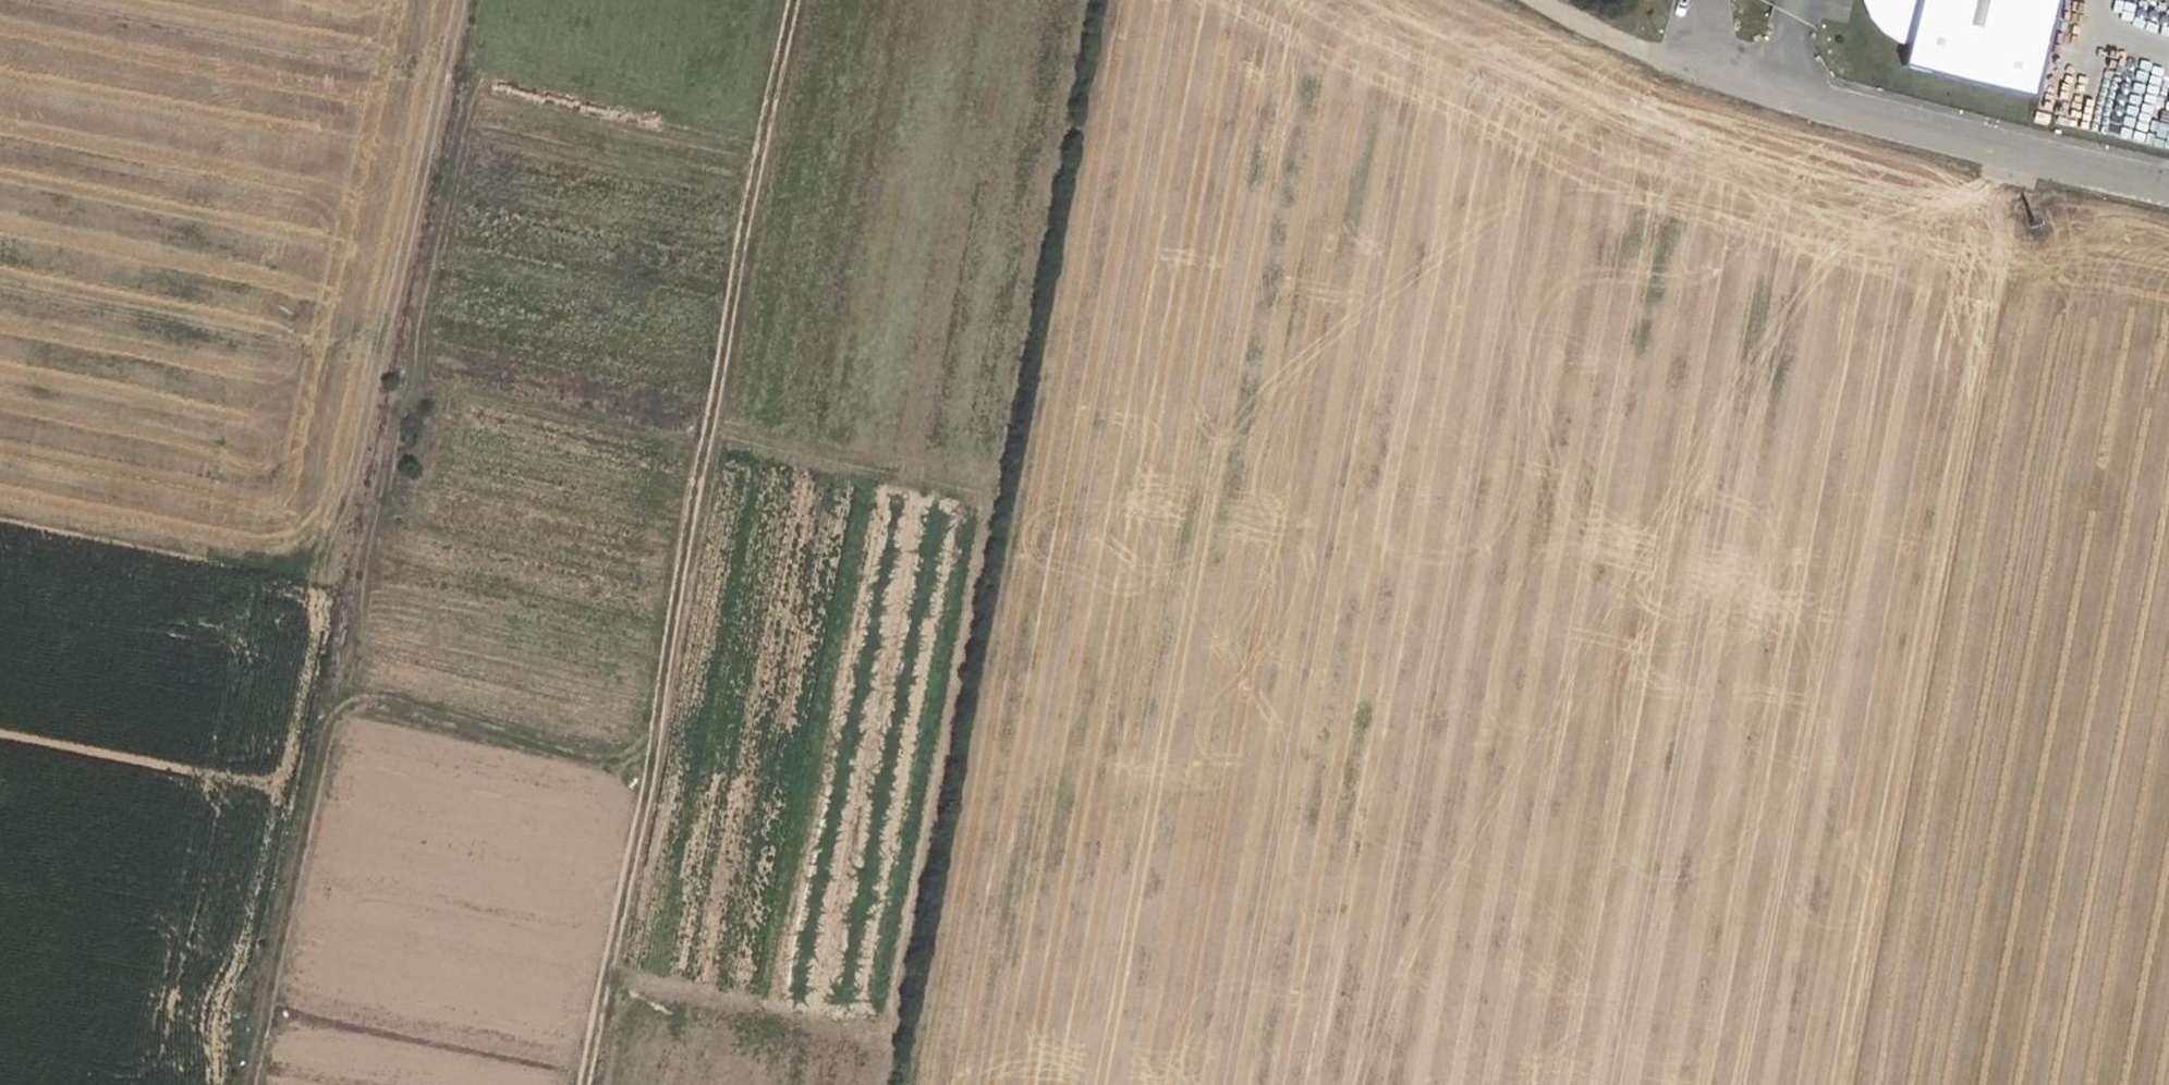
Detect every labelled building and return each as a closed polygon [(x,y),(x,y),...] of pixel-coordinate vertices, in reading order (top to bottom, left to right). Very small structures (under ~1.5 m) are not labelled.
[(2055,0),(1867,0),(1868,5),(1872,12),(1878,20),(1885,26),(1896,33),(1903,36),(1905,36),(1899,64),(2031,97),(2055,0)] [(2050,116),(2037,112),(2035,122),(2048,125),(2050,116)]
